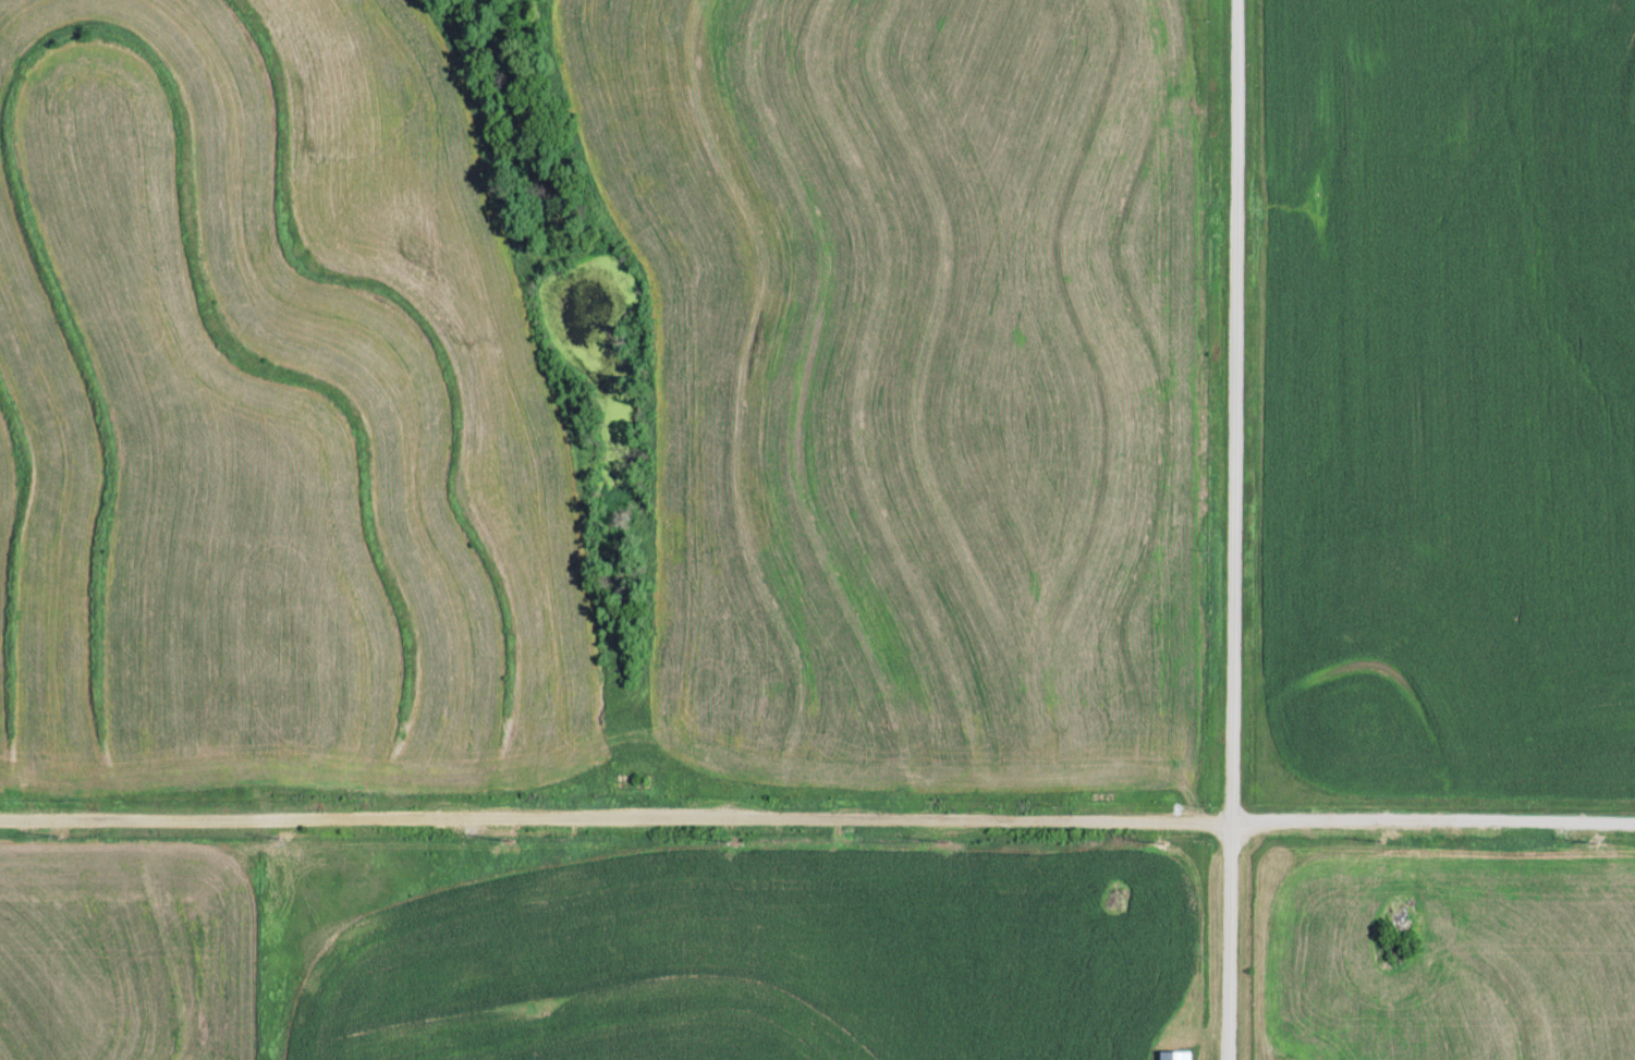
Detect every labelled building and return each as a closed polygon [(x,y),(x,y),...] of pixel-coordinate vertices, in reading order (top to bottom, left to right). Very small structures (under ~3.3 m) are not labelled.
[(1190,1048),(1159,1048),(1159,1059),(1190,1059),(1190,1048)]
